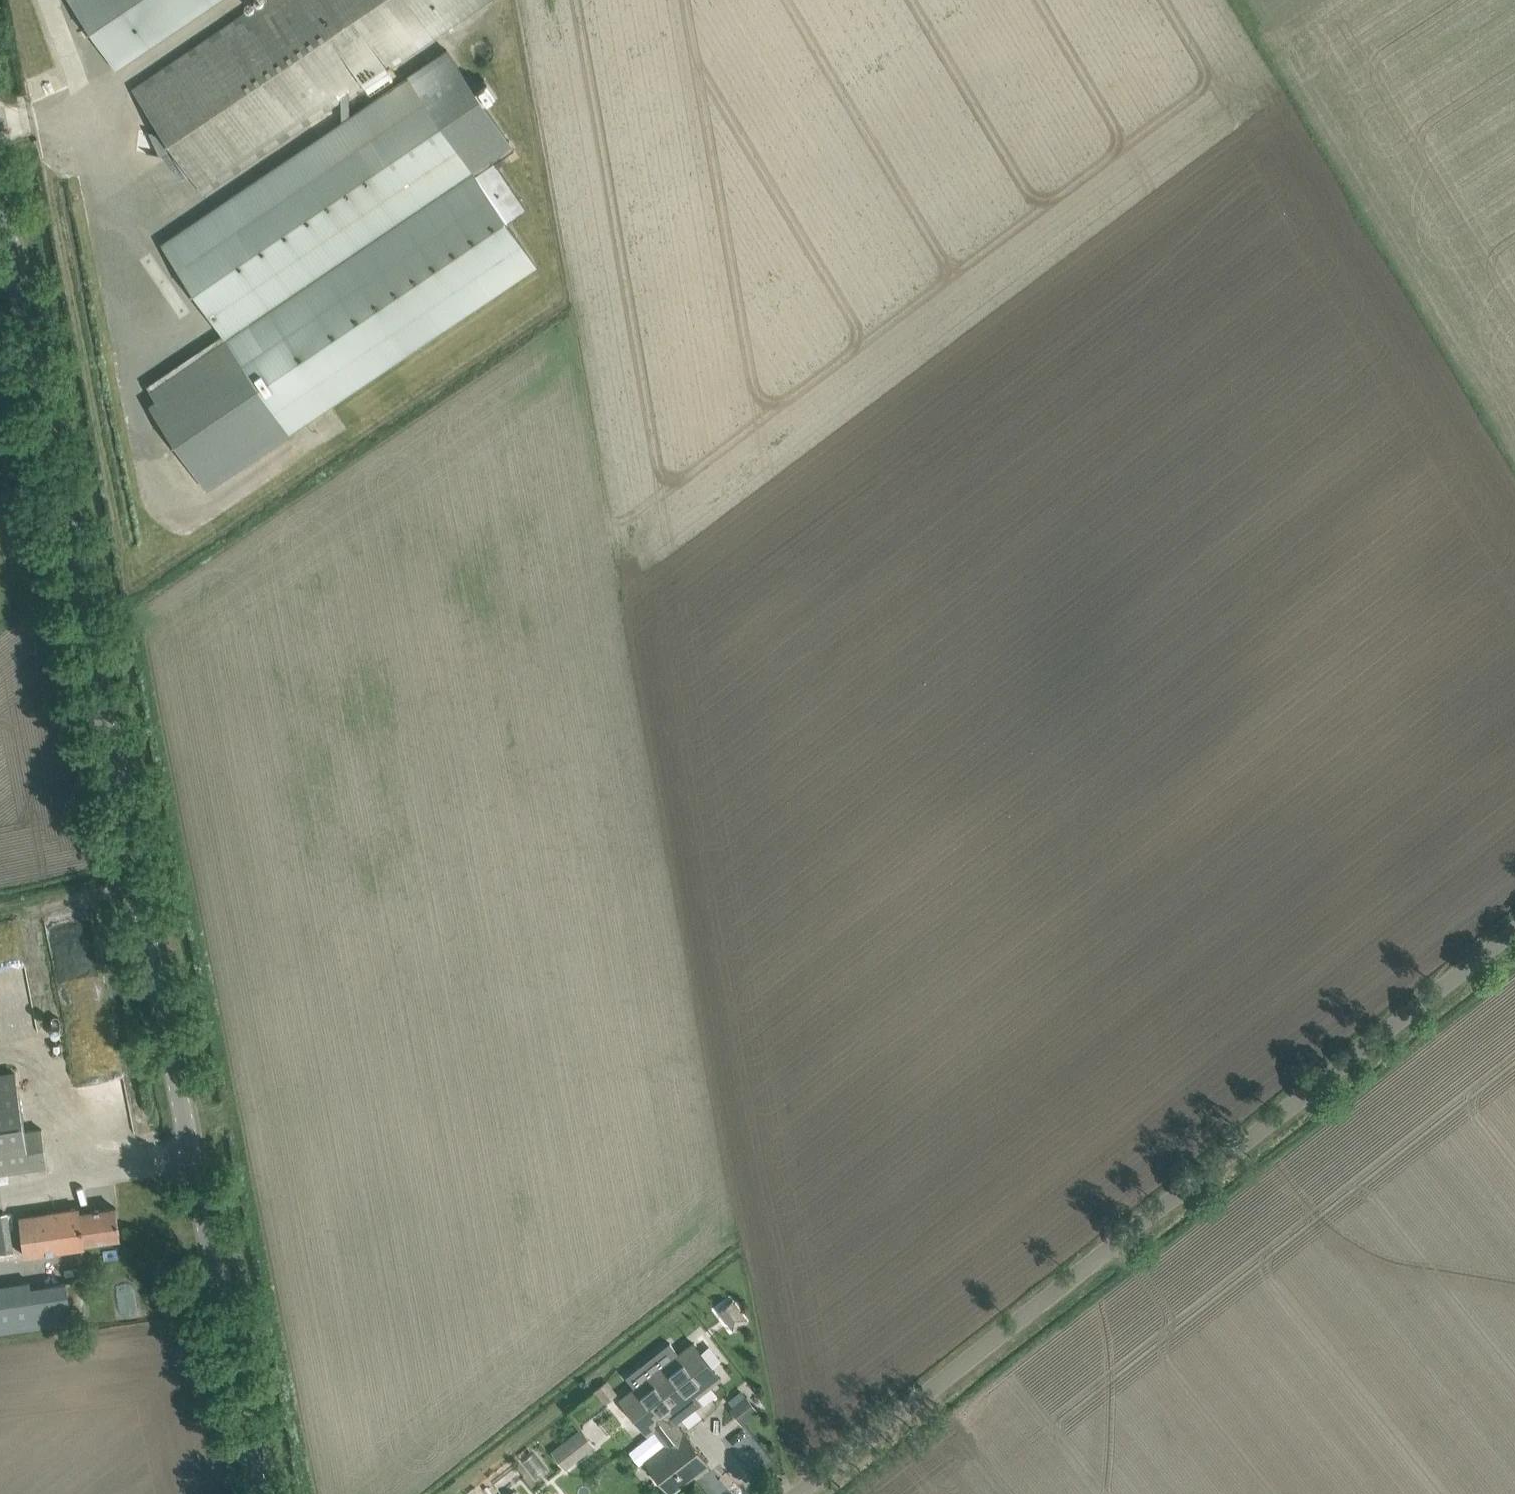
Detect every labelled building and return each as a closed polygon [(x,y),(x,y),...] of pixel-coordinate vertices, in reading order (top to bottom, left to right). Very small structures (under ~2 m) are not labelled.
[(117,64),(134,52),(212,0),(74,0),(117,64)] [(484,0),(263,0),(133,88),(203,191),(365,82),(371,90),(394,75),(388,66),(434,35),(484,0)] [(447,48),(161,242),(221,330),(146,381),(156,397),(149,402),(206,485),(535,262),(507,221),(527,208),(495,161),(515,148),(447,48)] [(23,971),(18,918),(0,920),(0,973),(23,971)] [(0,1072),(0,1173),(47,1166),(42,1126),(24,1129),(15,1070),(0,1072)] [(19,1214),(25,1253),(65,1248),(85,1245),(84,1240),(120,1235),(116,1206),(80,1211),(79,1207),(60,1210),(19,1214)] [(18,1249),(14,1209),(0,1211),(0,1251),(18,1249)] [(71,1319),(66,1282),(31,1287),(30,1279),(0,1283),(0,1329),(71,1319)] [(733,1300),(720,1309),(736,1329),(748,1320),(733,1300)] [(692,1340),(618,1397),(645,1432),(654,1426),(666,1442),(645,1458),(671,1491),(687,1478),(686,1476),(692,1472),(693,1474),(709,1461),(685,1431),(684,1433),(676,1422),(706,1399),(700,1392),(721,1376),(708,1360),(692,1340)] [(607,1379),(594,1390),(602,1399),(615,1389),(607,1379)] [(730,1408),(742,1423),(758,1410),(746,1395),(730,1408)] [(569,1466),(601,1443),(586,1423),(555,1447),(569,1466)]
